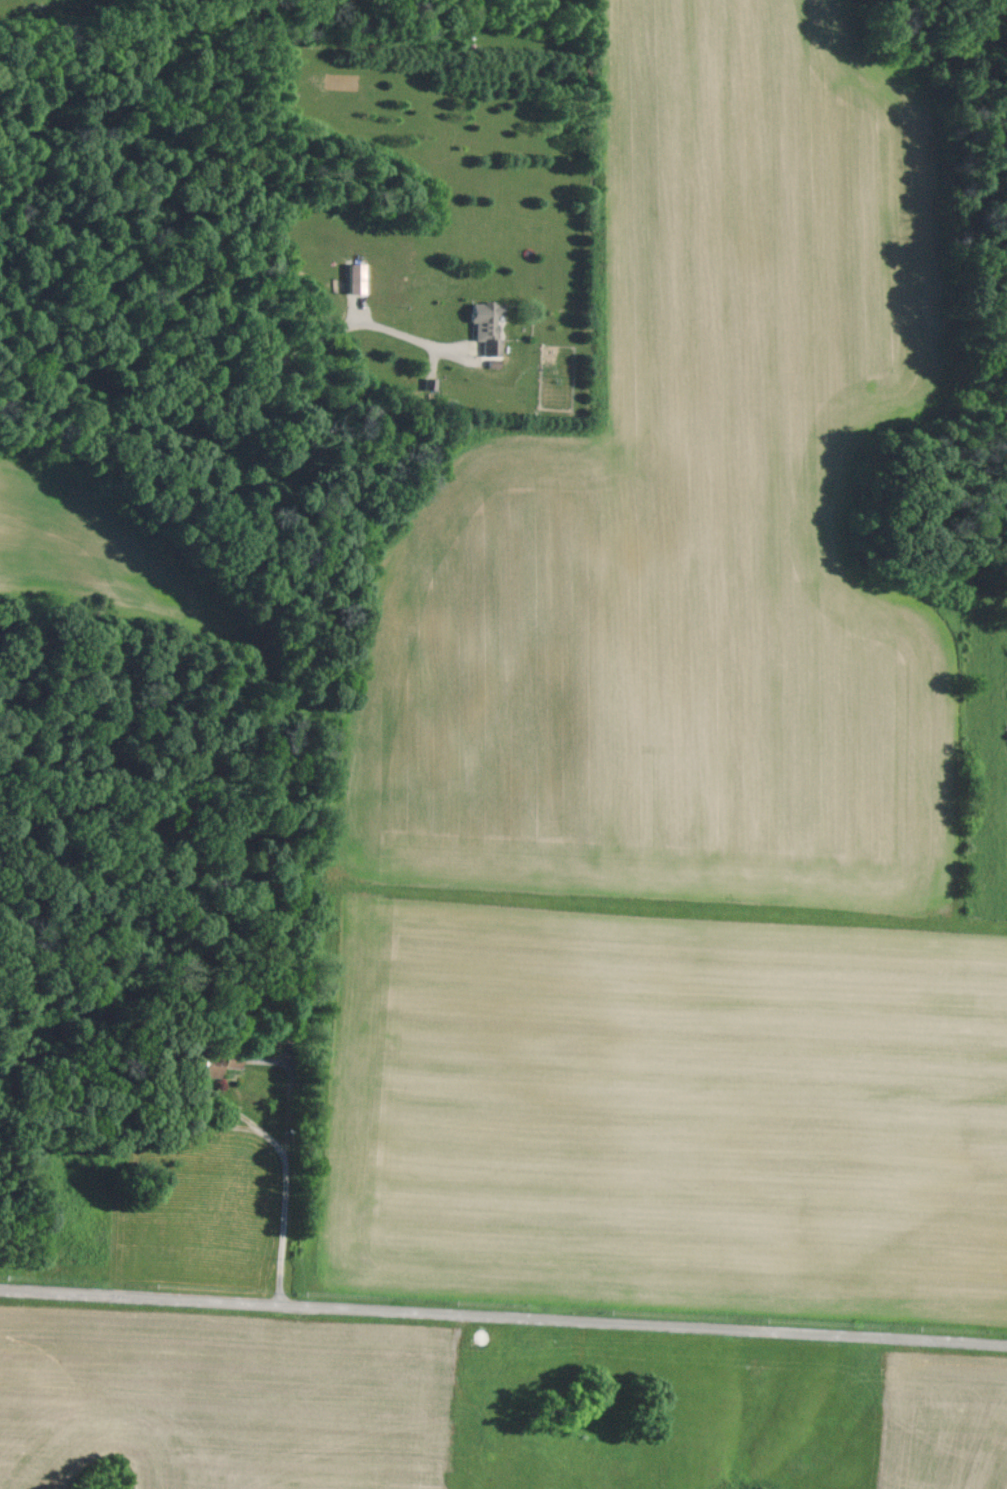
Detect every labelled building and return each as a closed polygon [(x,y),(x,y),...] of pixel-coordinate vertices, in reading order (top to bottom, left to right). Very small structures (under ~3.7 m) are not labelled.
[(345,293),(361,293),(361,263),(345,263),(345,293)] [(480,355),(498,356),(498,338),(493,338),(493,315),(499,315),(499,303),(466,302),(466,321),(472,321),(471,339),(480,340),(480,355)]
